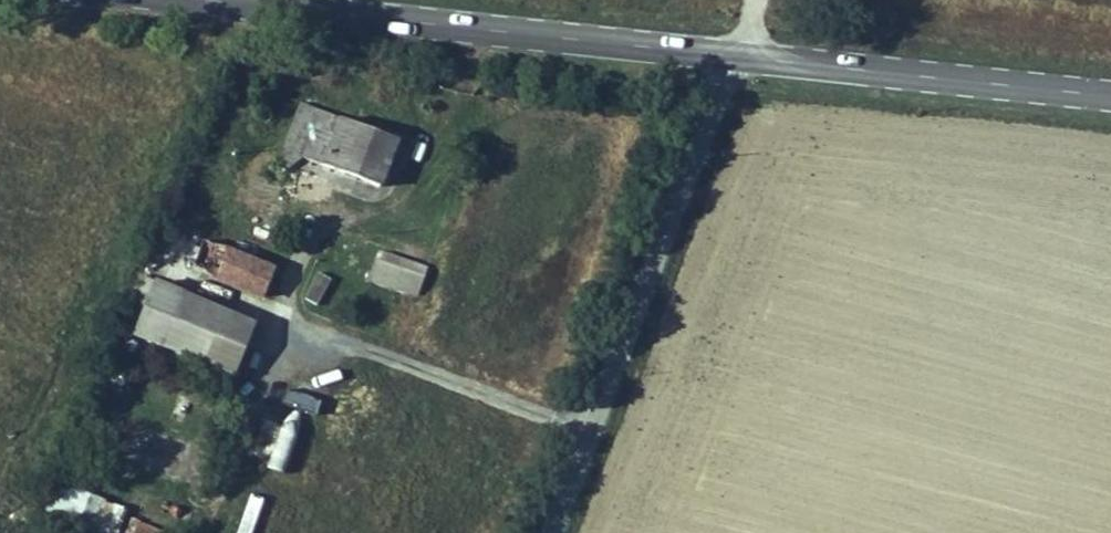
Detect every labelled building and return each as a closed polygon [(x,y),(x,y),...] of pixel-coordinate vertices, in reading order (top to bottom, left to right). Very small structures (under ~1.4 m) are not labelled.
[(349,105),(330,153),(381,172),(400,124),(349,105)] [(212,228),(202,252),(274,281),(284,256),(212,228)] [(377,252),(369,284),(419,296),(427,263),(377,252)] [(315,271),(304,301),(320,306),(330,276),(315,271)] [(232,379),(256,322),(148,278),(124,335),(232,379)] [(196,530),(65,479),(58,494),(157,532),(195,532),(196,530)] [(259,497),(246,495),(238,532),(251,532),(259,497)]
